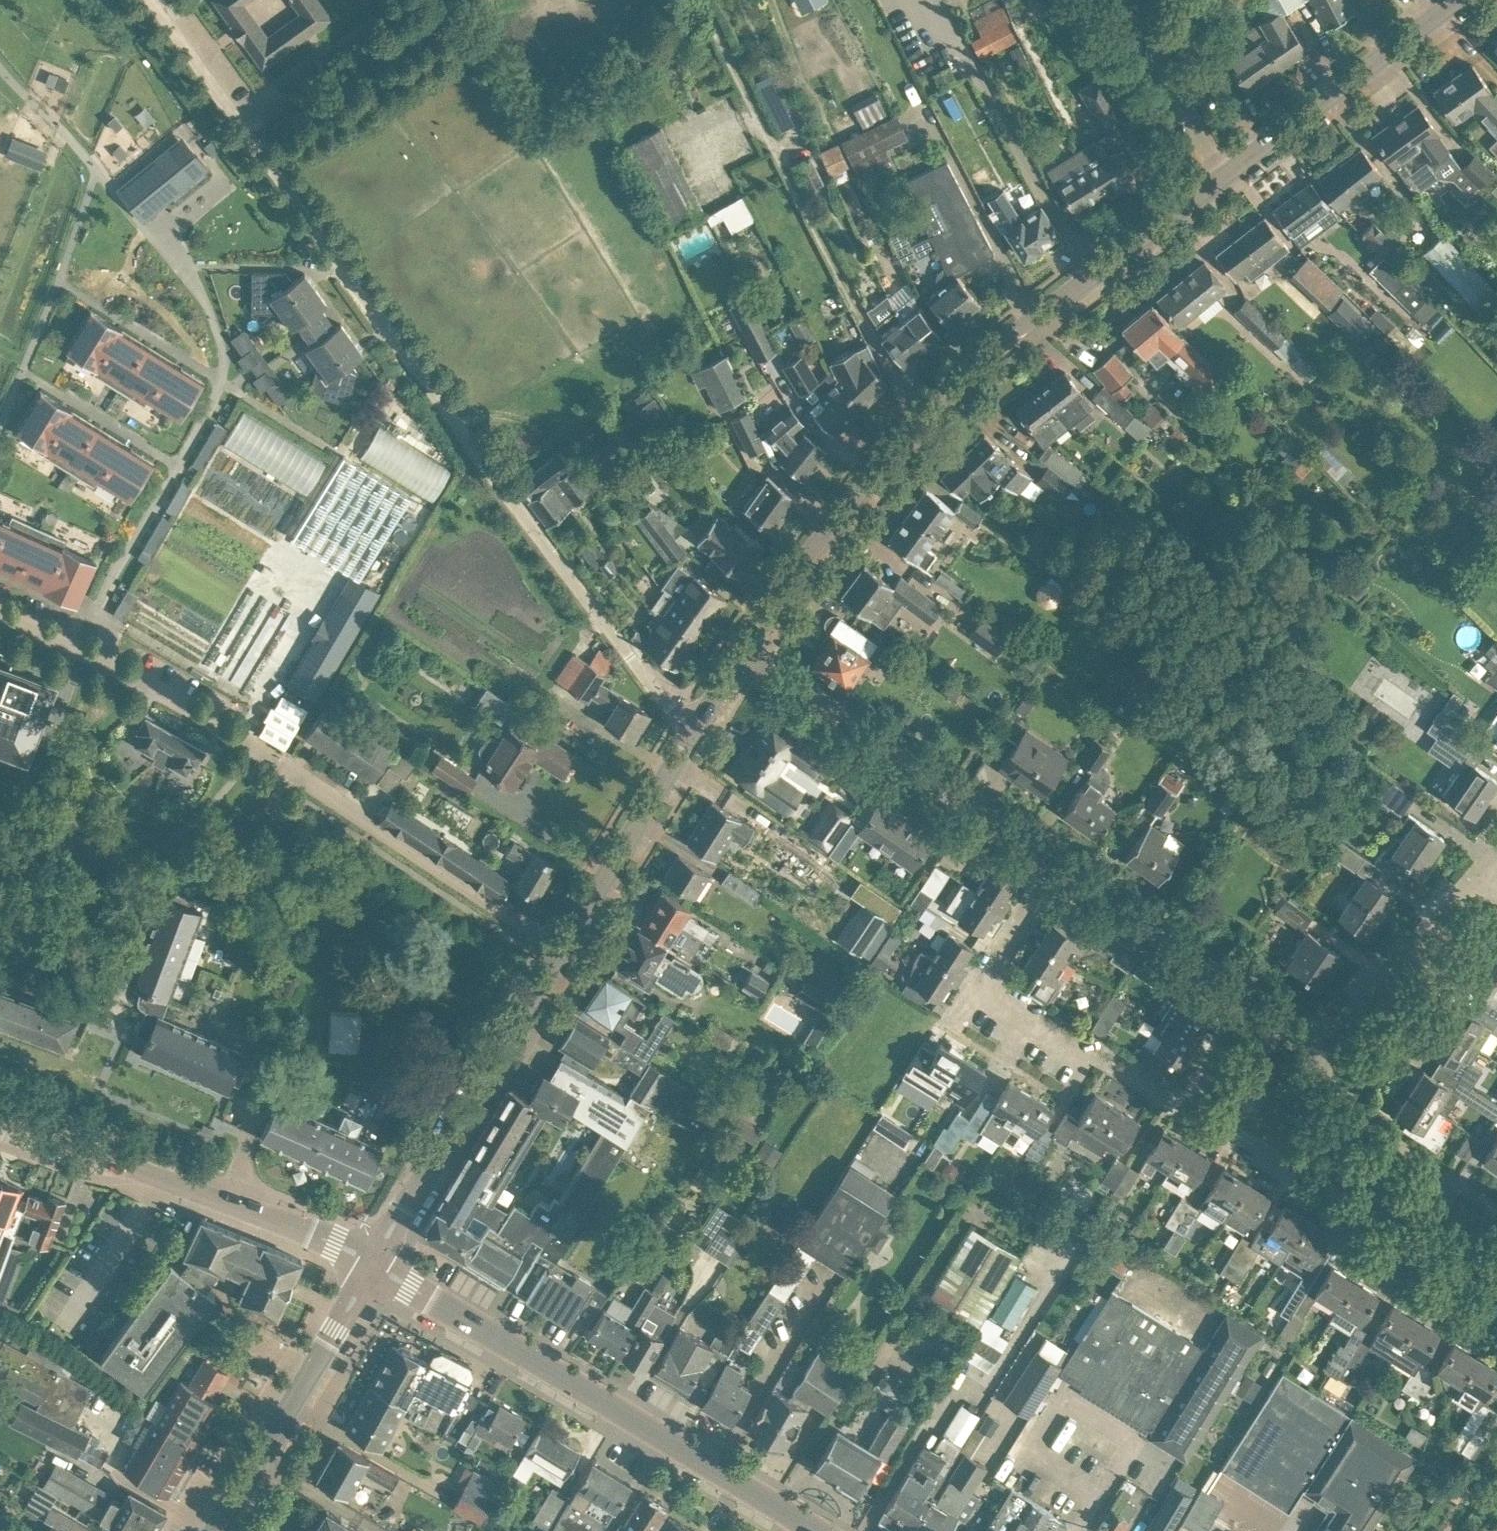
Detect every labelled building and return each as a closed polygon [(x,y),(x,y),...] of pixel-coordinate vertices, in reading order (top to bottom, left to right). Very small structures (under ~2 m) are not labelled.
[(230,22),(229,23),(243,43),(244,42),(262,67),(330,17),(318,0),(288,0),(297,12),(268,33),(246,3),(250,0),(214,0),(230,22)] [(1264,19),(1281,10),(1299,0),(1254,0),(1264,19)] [(1325,28),(1326,28),(1327,28),(1327,27),(1351,12),(1352,12),(1353,12),(1347,0),(1311,0),(1325,28)] [(976,20),(982,32),(972,38),(982,57),(1016,38),(1006,19),(1009,18),(1003,6),(976,20)] [(1287,21),(1281,10),(1264,19),(1260,21),(1267,34),(1259,39),(1279,67),(1306,48),(1287,21)] [(1247,89),(1279,67),(1259,39),(1228,61),(1247,89)] [(1020,43),(1010,49),(1022,70),(1032,65),(1020,43)] [(1472,63),(1433,91),(1454,121),(1472,109),(1496,135),(1496,98),(1472,63)] [(769,73),(755,80),(774,119),(788,112),(769,73)] [(1086,100),(1107,135),(1127,123),(1106,88),(1086,100)] [(878,96),(854,109),(864,126),(887,114),(878,96)] [(1455,177),(1457,166),(1459,164),(1439,136),(1440,135),(1417,104),(1393,122),(1392,121),(1372,135),(1394,166),(1395,165),(1415,193),(1440,175),(1455,177)] [(896,116),(842,142),(853,163),(906,137),(896,116)] [(817,125),(811,127),(813,135),(820,133),(817,125)] [(622,147),(667,233),(706,213),(661,127),(622,147)] [(8,152),(44,167),(52,149),(16,134),(8,152)] [(1488,146),(1496,156),(1496,137),(1488,146)] [(133,186),(122,195),(141,218),(206,165),(197,154),(184,138),(174,145),(130,182),(133,186)] [(212,138),(204,145),(212,155),(220,148),(212,138)] [(1117,150),(1108,156),(1098,138),(1075,153),(1078,158),(1099,193),(1132,173),(1117,150)] [(1361,147),(1336,167),(1349,183),(1357,177),(1366,188),(1382,175),(1361,147)] [(1461,167),(1479,184),(1492,170),(1475,153),(1461,167)] [(810,156),(795,163),(807,189),(822,181),(810,156)] [(1073,209),(1099,193),(1078,158),(1051,175),(1073,209)] [(942,262),(944,265),(950,279),(956,274),(957,274),(994,252),(947,160),(903,181),(907,188),(906,189),(909,196),(910,195),(914,204),(928,198),(943,229),(911,244),(917,257),(936,248),(941,259),(942,262)] [(1338,209),(1366,188),(1357,177),(1349,183),(1336,167),(1317,181),(1338,209)] [(1311,181),(1272,210),(1298,244),(1336,215),(1311,181)] [(1002,189),(986,199),(1024,256),(1058,233),(1040,206),(1021,218),(1002,189)] [(742,194),(721,206),(728,219),(749,207),(742,194)] [(1264,216),(1215,254),(1235,279),(1245,271),(1251,278),(1289,248),(1264,216)] [(1372,219),(1360,231),(1382,254),(1394,241),(1372,219)] [(903,264),(917,257),(911,244),(903,228),(889,235),(903,264)] [(1480,308),(1496,292),(1496,291),(1442,233),(1424,250),(1480,308)] [(1439,309),(1409,280),(1384,255),(1370,270),(1395,294),(1425,323),(1439,309)] [(1309,256),(1291,276),(1327,309),(1346,289),(1309,256)] [(1205,261),(1157,300),(1178,326),(1226,287),(1205,261)] [(950,279),(944,265),(938,271),(936,280),(939,287),(928,296),(928,300),(950,326),(979,302),(957,274),(956,274),(950,279)] [(252,312),(281,312),(293,281),(287,273),(287,271),(252,271),(252,312)] [(304,273),(293,281),(281,312),(293,329),(294,328),(293,327),(298,324),(305,334),(328,317),(321,308),(327,303),(304,272),(303,273),(304,273)] [(889,297),(895,309),(900,322),(922,349),(940,334),(918,307),(909,281),(889,297)] [(759,362),(777,353),(748,295),(729,304),(759,362)] [(871,313),(876,324),(881,337),(903,365),(922,349),(900,322),(895,309),(889,297),(871,313)] [(1234,310),(1273,348),(1285,336),(1245,298),(1234,310)] [(1174,330),(1151,302),(1121,327),(1143,353),(1144,352),(1155,365),(1164,357),(1178,370),(1175,372),(1187,383),(1190,380),(1201,390),(1205,385),(1207,387),(1221,372),(1174,330)] [(1361,306),(1334,334),(1359,358),(1385,331),(1361,306)] [(94,372),(119,388),(146,344),(90,309),(67,347),(98,366),(94,372)] [(348,404),(359,371),(357,370),(351,362),(362,354),(362,355),(363,354),(341,323),(335,327),(328,317),(305,334),(312,343),(307,347),(307,346),(306,347),(318,364),(309,391),(348,404)] [(1309,381),(1322,369),(1290,334),(1277,347),(1309,381)] [(835,381),(861,407),(887,383),(879,374),(881,372),(881,373),(882,373),(867,342),(828,362),(831,370),(835,381)] [(146,344),(119,388),(144,403),(147,397),(179,417),(202,379),(146,344)] [(251,348),(238,357),(246,369),(259,359),(251,348)] [(1132,374),(1113,352),(1093,368),(1119,400),(1131,391),(1123,381),(1132,374)] [(808,407),(833,434),(861,407),(835,381),(831,370),(818,383),(802,354),(783,364),(808,407)] [(719,408),(746,395),(727,357),(700,370),(719,408)] [(266,369),(253,378),(261,390),(274,381),(266,369)] [(1093,407),(1065,370),(1040,389),(1069,426),(1093,407)] [(1092,396),(1124,425),(1134,414),(1102,385),(1092,396)] [(1069,426),(1040,389),(1016,408),(1044,445),(1069,426)] [(44,453),(69,469),(96,425),(40,390),(17,428),(48,447),(44,453)] [(645,398),(614,422),(638,454),(670,430),(645,398)] [(1154,403),(1142,416),(1156,428),(1167,416),(1154,403)] [(766,430),(758,434),(765,447),(772,462),(777,466),(782,459),(803,476),(826,448),(801,428),(797,433),(794,430),(803,422),(790,407),(765,430),(766,430)] [(223,446),(310,493),(329,458),(243,410),(223,446)] [(765,447),(758,434),(747,412),(733,419),(751,454),(765,447)] [(217,422),(192,463),(203,469),(227,428),(217,422)] [(96,425),(69,469),(94,484),(97,478),(129,497),(152,460),(96,425)] [(434,501),(453,470),(381,425),(362,456),(434,501)] [(1177,428),(1167,439),(1182,452),(1192,442),(1177,428)] [(1020,466),(984,433),(968,449),(989,469),(998,479),(1001,480),(1018,493),(1032,475),(1020,466)] [(705,435),(687,445),(698,465),(708,459),(712,449),(705,435)] [(1048,444),(1039,456),(1074,482),(1083,470),(1048,444)] [(989,469),(968,449),(940,476),(962,495),(968,490),(979,502),(1001,480),(998,479),(989,469)] [(518,482),(530,498),(550,483),(560,495),(568,506),(574,501),(576,504),(591,492),(560,450),(518,482)] [(343,454),(292,537),(358,578),(409,495),(343,454)] [(1037,478),(1056,493),(1066,481),(1047,466),(1037,478)] [(773,531),(797,497),(767,474),(743,508),(773,531)] [(182,481),(166,509),(176,515),(193,487),(182,481)] [(528,500),(538,513),(547,525),(570,508),(568,506),(560,495),(550,483),(530,498),(528,500)] [(983,515),(961,499),(954,509),(926,489),(888,540),(925,568),(937,552),(927,545),(936,532),(938,533),(945,523),(944,522),(954,509),(975,525),(983,515)] [(685,551),(676,538),(662,520),(651,507),(639,517),(673,561),(685,551)] [(672,512),(662,520),(676,538),(687,530),(672,512)] [(162,515),(138,556),(149,563),(173,521),(162,515)] [(740,576),(764,543),(734,522),(732,525),(718,515),(697,545),(740,576)] [(39,528),(12,516),(9,523),(0,518),(0,567),(18,575),(39,528)] [(39,528),(18,575),(78,602),(96,562),(62,546),(65,540),(39,528)] [(610,557),(598,566),(607,578),(619,569),(610,557)] [(665,588),(677,597),(709,620),(726,597),(678,563),(662,586),(665,588)] [(938,603),(900,575),(893,584),(865,564),(841,595),(870,617),(889,592),(926,619),(938,603)] [(1040,585),(1036,592),(1038,599),(1044,604),(1052,602),(1056,596),(1056,594),(1062,584),(1049,576),(1043,585),(1040,585)] [(663,615),(664,615),(696,638),(709,620),(677,597),(665,588),(652,607),(657,610),(663,615)] [(282,693),(259,733),(285,748),(368,605),(344,590),(289,683),(290,683),(284,694),(282,693)] [(675,668),(696,638),(664,615),(663,615),(657,610),(648,622),(655,627),(647,638),(635,629),(631,636),(675,668)] [(876,641),(839,616),(838,615),(836,614),(834,614),(832,615),(831,615),(829,616),(828,618),(827,619),(826,621),(825,622),(825,623),(825,624),(826,626),(826,627),(827,629),(828,630),(829,631),(823,641),(826,643),(813,662),(846,685),(876,641)] [(984,616),(969,635),(997,656),(1011,636),(984,616)] [(1483,680),(1496,663),(1496,642),(1495,640),(1484,652),(1489,657),(1475,674),(1483,680)] [(922,647),(918,654),(928,661),(932,654),(922,647)] [(576,653),(560,675),(558,678),(588,701),(593,694),(615,708),(608,721),(632,737),(648,712),(600,683),(606,674),(576,653)] [(1483,680),(1496,690),(1496,663),(1483,680)] [(25,757),(41,715),(40,715),(49,693),(35,688),(38,681),(9,670),(0,667),(0,748),(25,757)] [(487,685),(479,698),(492,707),(494,703),(508,712),(514,703),(487,685)] [(1026,694),(1015,709),(1025,716),(1036,701),(1026,694)] [(326,704),(306,735),(373,779),(393,748),(326,704)] [(482,766),(507,783),(517,768),(522,771),(532,756),(562,775),(575,755),(512,714),(502,729),(505,731),(498,741),(494,738),(485,740),(478,750),(479,759),(484,762),(482,766)] [(204,750),(147,717),(139,730),(143,733),(137,743),(158,755),(155,760),(163,765),(166,760),(187,773),(192,764),(194,765),(195,763),(196,763),(204,750)] [(1435,736),(1462,755),(1472,740),(1445,721),(1435,736)] [(746,748),(732,769),(746,779),(744,783),(787,813),(792,806),(790,804),(799,790),(788,782),(775,773),(787,755),(799,763),(812,745),(812,744),(786,726),(780,735),(766,725),(749,750),(746,748)] [(1022,734),(999,767),(1013,776),(1015,773),(1042,793),(1063,763),(1036,744),(1040,739),(1027,730),(1023,734),(1022,734)] [(1095,736),(1079,759),(1094,769),(1096,770),(1101,763),(1111,748),(1095,736)] [(442,756),(434,768),(467,791),(475,779),(442,756)] [(1473,814),(1496,779),(1466,758),(1443,793),(1473,814)] [(1082,784),(1062,812),(1095,835),(1115,807),(1098,795),(1105,785),(1108,782),(1109,778),(1107,770),(1105,766),(1101,763),(1096,770),(1094,769),(1090,774),(1083,784),(1082,784)] [(1166,770),(1143,802),(1160,813),(1182,781),(1166,770)] [(1393,780),(1378,798),(1401,815),(1415,795),(1393,780)] [(712,800),(686,840),(715,859),(732,833),(745,841),(754,827),(712,800)] [(379,819),(500,899),(503,896),(525,909),(534,894),(536,895),(555,864),(535,852),(534,853),(514,841),(506,854),(526,866),(516,884),(392,801),(379,819)] [(931,839),(878,802),(859,831),(911,868),(931,839)] [(816,824),(808,834),(827,847),(850,815),(839,806),(823,829),(816,824)] [(1419,872),(1443,837),(1409,814),(1400,827),(1404,830),(1398,838),(1396,837),(1373,861),(1383,868),(1394,876),(1404,862),(1419,872)] [(1125,856),(1158,879),(1178,851),(1162,840),(1167,834),(1150,822),(1125,856)] [(790,827),(770,860),(788,872),(811,886),(821,872),(832,857),(790,827)] [(963,848),(970,837),(958,829),(951,840),(963,848)] [(1374,881),(1383,868),(1373,861),(1341,839),(1332,852),(1364,875),(1338,913),(1366,933),(1393,894),(1374,881)] [(709,873),(678,853),(663,877),(694,897),(709,873)] [(935,863),(929,872),(940,879),(946,871),(935,863)] [(992,865),(976,890),(999,906),(1016,880),(992,865)] [(728,870),(721,881),(753,903),(760,892),(728,870)] [(999,906),(976,890),(965,883),(959,894),(969,900),(959,916),(983,931),(999,906)] [(907,909),(919,916),(920,914),(926,906),(933,895),(921,887),(907,909)] [(163,896),(130,983),(145,988),(140,1001),(148,1004),(135,1033),(148,1038),(141,1053),(226,1090),(230,1081),(240,1085),(239,1085),(241,1086),(249,1068),(238,1063),(243,1052),(163,1016),(203,911),(190,906),(194,896),(175,889),(171,899),(163,896)] [(655,900),(651,906),(701,938),(709,943),(716,933),(686,914),(690,907),(662,889),(661,891),(657,889),(652,898),(655,900)] [(1318,984),(1339,953),(1303,928),(1313,915),(1287,897),(1274,911),(1299,928),(1279,957),(1304,975),(1303,976),(1306,978),(1307,977),(1318,984)] [(701,938),(651,906),(647,913),(644,911),(638,920),(641,922),(640,924),(669,942),(673,935),(711,958),(717,948),(709,943),(701,938)] [(946,919),(926,906),(920,914),(919,916),(939,930),(946,919)] [(1052,920),(1038,942),(1065,960),(1073,947),(1080,951),(1091,935),(1074,924),(1069,931),(1052,920)] [(631,939),(627,945),(664,968),(670,958),(660,951),(665,944),(638,927),(637,929),(634,927),(627,937),(631,939)] [(1130,947),(1102,928),(1095,939),(1123,958),(1130,947)] [(932,957),(955,972),(972,947),(948,931),(932,957)] [(1059,988),(1057,986),(1063,977),(1056,972),(1065,960),(1038,942),(1024,964),(1038,973),(1027,992),(1049,1005),(1059,988)] [(1482,963),(1496,973),(1496,943),(1496,942),(1482,963)] [(620,949),(614,959),(617,961),(616,963),(618,964),(629,971),(626,975),(640,984),(649,990),(655,980),(670,989),(683,997),(688,990),(689,990),(690,990),(691,990),(692,990),(693,989),(694,989),(695,989),(696,988),(697,988),(698,987),(699,986),(700,985),(701,984),(701,983),(702,982),(702,981),(703,980),(703,979),(703,978),(703,977),(703,976),(703,975),(702,973),(702,972),(702,971),(701,970),(673,953),(670,958),(664,968),(627,945),(623,951),(620,949)] [(955,972),(932,957),(921,950),(913,961),(924,969),(915,982),(939,998),(955,972)] [(877,953),(869,964),(881,972),(889,961),(877,953)] [(1481,1005),(1496,1016),(1496,973),(1482,963),(1468,985),(1486,996),(1481,1005)] [(100,965),(94,977),(106,982),(111,969),(100,964),(100,965)] [(66,1040),(80,1001),(0,971),(0,1015),(66,1040)] [(1164,1015),(1159,1023),(1193,1044),(1207,1022),(1196,1015),(1207,1000),(1168,973),(1157,989),(1168,997),(1158,1011),(1164,1015)] [(627,1031),(621,1041),(647,1058),(671,1019),(659,1011),(644,1037),(621,1022),(626,1015),(633,1019),(645,999),(607,976),(605,981),(603,980),(599,985),(586,1004),(589,1007),(592,1010),(599,1015),(627,1031)] [(839,998),(807,978),(798,993),(830,1013),(839,998)] [(1113,993),(1101,1012),(1113,1020),(1126,1001),(1113,993)] [(1443,1025),(1479,1048),(1496,1020),(1496,1016),(1481,1005),(1474,1015),(1456,1004),(1443,1025)] [(568,1049),(563,1058),(586,1072),(599,1051),(625,1066),(627,1063),(643,1073),(632,1090),(652,1102),(670,1072),(647,1058),(621,1041),(578,1016),(561,1045),(568,1049)] [(711,1022),(703,1034),(727,1049),(735,1037),(711,1022)] [(1180,1066),(1193,1044),(1159,1023),(1154,1032),(1159,1036),(1152,1047),(1144,1043),(1136,1055),(1161,1070),(1168,1059),(1180,1066)] [(1447,1071),(1447,1072),(1458,1079),(1459,1078),(1470,1085),(1482,1067),(1471,1060),(1479,1048),(1443,1025),(1429,1046),(1446,1058),(1440,1067),(1447,1071)] [(949,1047),(940,1042),(934,1052),(921,1044),(902,1075),(937,1097),(942,1090),(941,1090),(962,1056),(965,1051),(952,1043),(949,1047)] [(963,1104),(984,1070),(962,1056),(941,1090),(942,1090),(963,1104)] [(561,1057),(560,1058),(549,1076),(544,1073),(529,1098),(528,1099),(542,1108),(559,1118),(560,1117),(563,1119),(570,1108),(628,1143),(652,1103),(652,1102),(632,1090),(628,1097),(586,1072),(563,1058),(561,1057)] [(1409,1091),(1444,1113),(1457,1093),(1494,1117),(1496,1113),(1496,1103),(1470,1085),(1459,1078),(1458,1079),(1447,1072),(1441,1081),(1423,1069),(1409,1091)] [(1002,1121),(1011,1127),(1031,1094),(1009,1080),(986,1117),(999,1125),(1002,1121)] [(505,1170),(542,1108),(528,1099),(529,1098),(510,1086),(471,1150),(505,1170)] [(1444,1113),(1409,1091),(1396,1112),(1414,1124),(1409,1132),(1436,1149),(1443,1139),(1432,1132),(1444,1113)] [(1054,1131),(1053,1132),(1037,1158),(1038,1158),(1051,1137),(1066,1147),(1071,1139),(1102,1158),(1106,1151),(1117,1157),(1118,1154),(1139,1120),(1095,1093),(1078,1119),(1066,1112),(1054,1131)] [(1053,1107),(1031,1094),(1011,1127),(1020,1132),(1023,1126),(1037,1134),(1026,1151),(1037,1158),(1053,1132),(1054,1131),(1043,1124),(1053,1107)] [(279,1099),(261,1137),(365,1184),(382,1146),(356,1134),(362,1121),(345,1113),(339,1126),(279,1099)] [(742,1104),(735,1114),(737,1115),(750,1124),(763,1132),(770,1122),(742,1104)] [(502,1280),(503,1281),(522,1252),(522,1253),(532,1238),(543,1245),(568,1205),(583,1214),(590,1202),(628,1143),(570,1108),(563,1119),(589,1135),(593,1128),(601,1133),(559,1199),(554,1196),(548,1206),(537,1200),(530,1211),(516,1202),(508,1216),(499,1231),(487,1224),(481,1233),(480,1232),(464,1258),(466,1259),(466,1260),(500,1281),(502,1280)] [(974,1111),(970,1119),(961,1133),(975,1141),(988,1120),(974,1111)] [(935,1145),(944,1150),(949,1153),(961,1133),(970,1119),(958,1112),(949,1128),(944,1125),(933,1144),(935,1145)] [(881,1113),(873,1126),(883,1132),(891,1119),(881,1113)] [(737,1115),(730,1127),(743,1135),(750,1124),(737,1115)] [(710,1128),(705,1135),(715,1143),(721,1135),(710,1128)] [(1158,1161),(1169,1168),(1185,1142),(1163,1128),(1147,1155),(1147,1156),(1140,1167),(1151,1173),(1158,1161)] [(1456,1151),(1467,1159),(1480,1138),(1469,1131),(1456,1151)] [(656,1134),(653,1139),(655,1143),(664,1149),(669,1148),(672,1143),(670,1138),(662,1133),(656,1134)] [(1484,1159),(1496,1167),(1496,1138),(1484,1159)] [(766,1140),(757,1154),(772,1163),(781,1150),(766,1140)] [(1191,1182),(1207,1155),(1185,1142),(1169,1168),(1162,1180),(1183,1194),(1190,1182),(1191,1182)] [(471,1150),(447,1190),(462,1199),(467,1190),(475,1195),(477,1191),(486,1196),(492,1186),(495,1188),(505,1170),(471,1150)] [(1112,1192),(1113,1192),(1129,1166),(1128,1166),(1127,1167),(1115,1159),(1101,1181),(1114,1189),(1112,1192)] [(1138,1171),(1129,1166),(1113,1192),(1122,1198),(1138,1171)] [(1223,1219),(1247,1180),(1225,1166),(1208,1193),(1201,1205),(1223,1219)] [(5,1261),(15,1232),(14,1232),(26,1201),(16,1198),(21,1186),(2,1179),(1,1177),(0,1180),(0,1219),(5,1221),(0,1234),(0,1274),(5,1261)] [(799,1241),(846,1271),(885,1210),(838,1180),(799,1241)] [(1251,1221),(1269,1193),(1247,1180),(1223,1219),(1222,1219),(1244,1232),(1251,1221)] [(477,1191),(475,1195),(467,1190),(462,1199),(447,1190),(425,1226),(427,1234),(440,1242),(455,1218),(464,1223),(479,1198),(486,1202),(489,1198),(486,1196),(477,1191)] [(26,1201),(14,1232),(15,1232),(48,1244),(54,1230),(65,1200),(49,1194),(47,1199),(29,1193),(26,1201)] [(1164,1223),(1174,1229),(1190,1203),(1180,1197),(1164,1223)] [(455,1218),(440,1242),(464,1257),(464,1258),(480,1232),(481,1233),(487,1224),(499,1231),(508,1216),(486,1202),(479,1198),(464,1223),(455,1218)] [(590,1202),(583,1214),(591,1219),(599,1207),(590,1202)] [(1198,1208),(1190,1203),(1174,1229),(1182,1234),(1198,1208)] [(1280,1238),(1291,1245),(1308,1218),(1286,1204),(1269,1232),(1262,1243),(1272,1250),(1280,1238)] [(554,1259),(583,1214),(568,1205),(543,1245),(516,1288),(527,1295),(525,1297),(568,1323),(569,1322),(572,1317),(586,1325),(609,1292),(576,1271),(571,1279),(551,1267),(556,1260),(554,1259)] [(717,1256),(733,1232),(741,1220),(728,1212),(720,1224),(704,1248),(717,1256)] [(276,1314),(302,1258),(201,1217),(185,1253),(188,1255),(220,1269),(223,1270),(224,1268),(247,1279),(239,1297),(276,1314)] [(1315,1256),(1330,1231),(1308,1218),(1291,1245),(1281,1262),(1302,1275),(1279,1311),(1288,1317),(1304,1291),(1323,1261),(1315,1256)] [(974,1224),(931,1294),(981,1325),(1023,1254),(974,1224)] [(878,1226),(865,1244),(878,1253),(890,1234),(878,1226)] [(746,1241),(733,1232),(717,1256),(730,1265),(746,1241)] [(1088,1253),(1121,1274),(1132,1257),(1099,1235),(1088,1253)] [(1225,1283),(1251,1241),(1242,1235),(1226,1261),(1216,1277),(1225,1283)] [(1234,1288),(1244,1272),(1260,1246),(1251,1241),(1225,1283),(1234,1288)] [(216,1275),(220,1269),(188,1255),(179,1267),(170,1261),(100,1356),(145,1389),(215,1294),(206,1287),(211,1281),(212,1282),(213,1282),(214,1282),(215,1281),(216,1281),(217,1280),(217,1279),(217,1278),(217,1277),(217,1276),(216,1275)] [(5,1261),(0,1274),(0,1298),(6,1300),(19,1266),(5,1261)] [(1315,1293),(1337,1307),(1354,1279),(1332,1266),(1315,1293)] [(603,1306),(587,1333),(618,1353),(635,1326),(637,1327),(653,1301),(658,1293),(669,1276),(662,1271),(651,1289),(647,1286),(635,1306),(613,1293),(605,1307),(603,1306)] [(1012,1333),(1010,1332),(1036,1284),(1016,1273),(969,1358),(991,1370),(1012,1333)] [(1358,1319),(1359,1321),(1376,1293),(1354,1279),(1337,1307),(1329,1320),(1349,1333),(1356,1323),(1358,1319)] [(1100,1305),(1089,1322),(1096,1326),(1107,1309),(1117,1291),(1110,1287),(1100,1305)] [(762,1332),(784,1298),(769,1288),(747,1322),(762,1332)] [(1304,1291),(1288,1317),(1275,1339),(1284,1344),(1288,1337),(1291,1339),(1303,1319),(1300,1317),(1313,1296),(1304,1291)] [(1131,1299),(1078,1385),(1081,1386),(1153,1431),(1205,1347),(1206,1346),(1203,1343),(1202,1345),(1191,1338),(1192,1337),(1189,1335),(1188,1336),(1178,1330),(1179,1329),(1131,1299)] [(638,1327),(622,1354),(644,1367),(675,1314),(653,1301),(637,1327),(638,1327)] [(1391,1357),(1399,1345),(1416,1318),(1393,1304),(1374,1334),(1366,1329),(1355,1346),(1337,1376),(1346,1382),(1370,1344),(1391,1357)] [(1153,1431),(1150,1436),(1185,1458),(1241,1370),(1264,1332),(1228,1311),(1206,1346),(1205,1347),(1153,1431)] [(1419,1357),(1420,1358),(1437,1331),(1416,1318),(1399,1345),(1391,1357),(1411,1370),(1419,1357)] [(1355,1346),(1366,1329),(1356,1323),(1349,1333),(1343,1343),(1339,1341),(1323,1368),(1337,1376),(1355,1346)] [(717,1330),(710,1342),(681,1325),(653,1373),(699,1400),(734,1340),(717,1330)] [(1069,1354),(1079,1337),(1073,1333),(1062,1349),(1069,1354)] [(21,1401),(87,1441),(91,1434),(73,1424),(93,1386),(57,1368),(58,1367),(0,1337),(0,1383),(38,1404),(36,1407),(22,1399),(21,1401)] [(1069,1354),(1058,1372),(1065,1377),(1076,1359),(1087,1341),(1079,1337),(1069,1354)] [(726,1361),(703,1402),(731,1418),(748,1388),(733,1380),(739,1369),(742,1371),(752,1352),(734,1342),(726,1356),(731,1359),(729,1362),(726,1361)] [(1449,1395),(1451,1396),(1477,1355),(1454,1342),(1438,1369),(1441,1371),(1441,1373),(1441,1376),(1441,1378),(1441,1381),(1441,1383),(1442,1385),(1443,1387),(1444,1389),(1446,1391),(1447,1393),(1449,1395)] [(393,1343),(371,1383),(407,1403),(406,1405),(413,1409),(409,1416),(433,1429),(447,1404),(451,1407),(458,1405),(441,1432),(453,1440),(479,1397),(466,1391),(471,1382),(468,1381),(472,1374),(469,1366),(442,1352),(434,1355),(430,1362),(393,1343)] [(1033,1348),(1000,1398),(1027,1415),(1059,1365),(1033,1348)] [(1472,1430),(1488,1405),(1479,1400),(1496,1371),(1496,1368),(1477,1355),(1451,1396),(1451,1397),(1472,1410),(1450,1445),(1460,1451),(1472,1430)] [(790,1398),(772,1388),(748,1429),(783,1448),(812,1398),(830,1409),(849,1378),(816,1357),(790,1398)] [(220,1403),(219,1402),(210,1397),(214,1391),(216,1391),(227,1372),(205,1360),(190,1385),(181,1380),(156,1421),(196,1444),(220,1403)] [(1402,1387),(1411,1392),(1427,1367),(1418,1362),(1402,1387)] [(1411,1392),(1421,1398),(1436,1372),(1427,1367),(1411,1392)] [(1221,1467),(1222,1468),(1288,1511),(1302,1489),(1303,1489),(1349,1415),(1301,1385),(1275,1371),(1221,1467)] [(878,1380),(878,1382),(878,1383),(879,1384),(879,1386),(880,1387),(881,1388),(883,1388),(884,1389),(885,1389),(887,1389),(888,1388),(889,1388),(891,1387),(892,1386),(892,1384),(893,1383),(893,1382),(893,1380),(892,1379),(892,1378),(891,1377),(890,1376),(889,1375),(887,1375),(886,1374),(885,1374),(883,1375),(882,1375),(881,1376),(880,1377),(879,1378),(879,1379),(878,1380)] [(1247,1374),(1237,1390),(1251,1398),(1260,1383),(1247,1374)] [(407,1403),(371,1383),(346,1427),(382,1448),(402,1413),(409,1416),(413,1409),(406,1405),(407,1403)] [(80,1456),(87,1441),(21,1401),(11,1420),(80,1456)] [(496,1407),(487,1402),(472,1426),(466,1422),(454,1441),(464,1447),(476,1428),(494,1438),(496,1434),(509,1442),(524,1417),(499,1402),(496,1407)] [(964,1404),(946,1435),(964,1445),(982,1415),(964,1404)] [(1472,1430),(1460,1451),(1469,1456),(1496,1412),(1496,1411),(1488,1405),(1472,1430)] [(814,1467),(856,1492),(879,1455),(885,1459),(906,1423),(889,1412),(868,1447),(837,1428),(814,1467)] [(990,1413),(980,1429),(991,1436),(1001,1419),(990,1413)] [(124,1468),(167,1493),(187,1459),(192,1462),(200,1448),(195,1445),(196,1444),(156,1421),(143,1414),(139,1420),(149,1426),(124,1468)] [(1416,1456),(1350,1414),(1349,1415),(1303,1489),(1315,1497),(1316,1496),(1335,1507),(1320,1530),(1367,1530),(1416,1456)] [(580,1451),(540,1427),(507,1482),(517,1488),(523,1478),(525,1479),(536,1460),(564,1477),(580,1451)] [(105,1450),(87,1441),(80,1456),(98,1465),(105,1450)] [(399,1475),(338,1441),(317,1479),(349,1497),(363,1471),(392,1487),(399,1475)] [(914,1526),(930,1498),(923,1494),(927,1487),(931,1489),(941,1472),(938,1470),(945,1457),(923,1444),(885,1508),(879,1518),(900,1530),(909,1530),(912,1525),(914,1526)] [(930,1498),(914,1526),(923,1530),(949,1530),(959,1515),(954,1513),(969,1489),(970,1490),(986,1465),(966,1452),(938,1498),(932,1494),(930,1498)] [(555,1521),(570,1530),(601,1530),(608,1519),(631,1483),(592,1459),(570,1496),(555,1521)] [(157,1526),(117,1504),(107,1498),(110,1492),(55,1461),(43,1483),(126,1530),(154,1530),(157,1526)] [(481,1522),(502,1484),(474,1468),(452,1506),(481,1522)] [(1146,1530),(1170,1530),(1195,1489),(1176,1478),(1146,1530)] [(1043,1506),(1010,1486),(986,1526),(993,1530),(1027,1530),(1043,1506)] [(1208,1490),(1201,1486),(1182,1518),(1204,1530),(1206,1530),(1224,1500),(1208,1490)] [(117,1504),(157,1526),(166,1509),(127,1487),(117,1504)] [(557,1488),(537,1521),(550,1529),(555,1521),(570,1496),(557,1488)] [(1136,1507),(1126,1501),(1130,1494),(1122,1490),(1098,1530),(1122,1530),(1136,1507)] [(669,1508),(645,1492),(644,1492),(643,1492),(622,1525),(632,1530),(654,1530),(669,1508)] [(50,1520),(69,1530),(96,1530),(50,1504),(43,1515),(50,1520)] [(1043,1506),(1027,1530),(1060,1530),(1067,1521),(1043,1506)] [(326,1509),(313,1530),(359,1530),(360,1530),(326,1509)] [(659,1530),(697,1530),(669,1514),(659,1530)] [(50,1520),(43,1530),(69,1530),(55,1523),(50,1520)] [(549,1530),(570,1530),(555,1521),(550,1529),(549,1530)]
